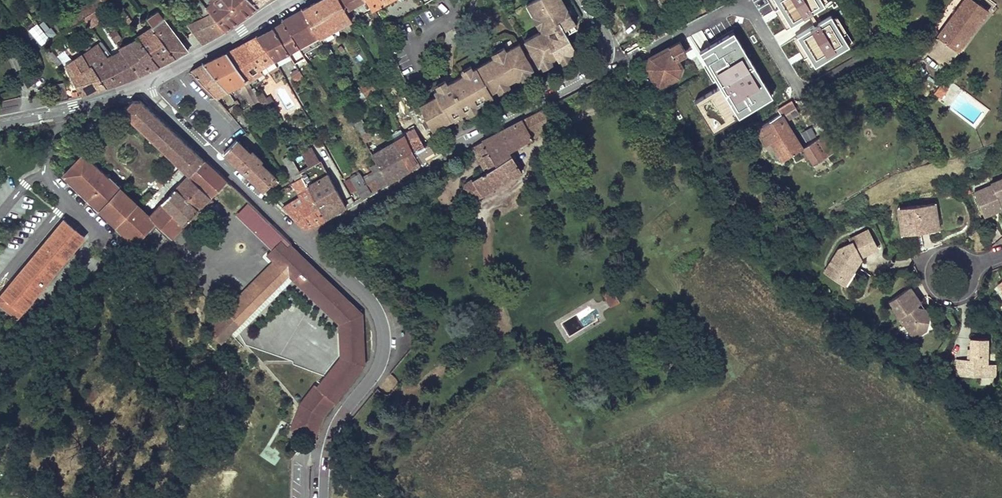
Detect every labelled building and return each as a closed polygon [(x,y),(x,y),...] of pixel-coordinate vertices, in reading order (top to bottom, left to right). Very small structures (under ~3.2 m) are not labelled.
[(55,26),(62,34),(83,18),(94,10),(104,2),(102,0),(93,0),(55,26)] [(203,17),(211,14),(205,7),(199,0),(185,0),(188,4),(190,3),(203,17)] [(257,5),(253,0),(233,0),(234,1),(224,10),(216,0),(213,0),(211,2),(205,7),(211,14),(225,29),(235,21),(242,16),(257,5)] [(224,10),(234,1),(233,0),(216,0),(224,10)] [(320,37),(351,19),(340,0),(318,0),(303,8),(319,35),(320,37)] [(352,20),(357,17),(350,6),(361,0),(340,0),(351,19),(352,20)] [(382,29),(381,28),(382,27),(373,10),(391,0),(366,0),(371,9),(369,12),(379,31),(382,29)] [(525,40),(530,50),(534,57),(539,65),(541,64),(550,59),(556,56),(558,61),(561,59),(570,54),(575,51),(566,33),(560,37),(557,31),(563,28),(566,26),(571,23),(575,21),(563,0),(531,0),(538,13),(534,16),(542,30),(525,40)] [(531,0),(528,0),(526,1),(534,16),(538,13),(531,0)] [(736,4),(734,0),(732,0),(723,4),(726,9),(736,4)] [(988,7),(978,0),(962,0),(937,33),(958,48),(988,7)] [(283,22),(299,46),(319,35),(303,8),(293,14),(282,19),(283,22)] [(83,18),(90,28),(100,20),(94,10),(83,18)] [(187,50),(159,12),(147,19),(152,26),(174,58),(181,54),(187,50)] [(120,16),(126,24),(130,21),(124,14),(120,16)] [(187,25),(201,42),(213,36),(225,29),(211,14),(203,17),(187,25)] [(46,19),(29,28),(38,45),(55,37),(46,19)] [(294,49),(305,67),(309,64),(299,46),(283,22),(278,25),(274,28),(289,52),(294,49)] [(571,23),(566,26),(569,32),(575,29),(571,23)] [(166,62),(174,58),(152,26),(136,37),(137,39),(158,67),(166,62)] [(289,52),(274,28),(265,32),(257,36),(275,60),(289,53),(289,52)] [(563,28),(557,31),(560,37),(566,33),(563,28)] [(107,31),(114,41),(118,38),(114,31),(111,32),(109,29),(107,31)] [(725,38),(721,31),(720,31),(706,39),(713,50),(726,42),(731,49),(738,45),(731,34),(725,38)] [(227,52),(248,83),(263,75),(263,71),(276,62),(275,60),(257,36),(252,39),(235,48),(227,52)] [(149,71),(158,67),(137,39),(118,47),(119,50),(139,75),(149,71)] [(93,71),(107,87),(118,84),(129,80),(112,57),(100,42),(91,51),(103,66),(93,71)] [(679,42),(651,56),(648,67),(658,86),(678,76),(681,66),(674,53),(683,48),(679,42)] [(761,125),(782,113),(779,108),(743,52),(738,45),(731,49),(726,42),(713,50),(761,125)] [(435,96),(418,105),(431,131),(437,128),(445,123),(453,119),(451,116),(459,112),(461,115),(468,111),(477,105),(482,102),(490,98),(493,97),(490,92),(497,88),(508,82),(510,87),(516,83),(512,76),(517,73),(519,76),(529,70),(533,69),(528,60),(524,53),(518,43),(506,50),(493,57),(472,69),(462,75),(447,83),(437,88),(432,91),(435,96)] [(781,88),(755,45),(743,52),(770,95),(781,88)] [(504,46),(491,53),(493,57),(506,50),(504,46)] [(133,78),(139,75),(119,50),(112,57),(129,80),(133,78)] [(530,50),(524,53),(528,60),(534,57),(530,50)] [(66,68),(82,96),(94,91),(107,87),(93,71),(103,66),(91,51),(74,61),(68,65),(66,68)] [(204,65),(226,89),(240,83),(249,99),(256,95),(248,83),(227,52),(215,58),(204,65)] [(49,55),(59,67),(63,63),(55,54),(53,55),(50,53),(49,55)] [(289,53),(275,60),(276,62),(279,67),(293,60),(289,53)] [(570,54),(561,59),(563,63),(572,58),(570,54)] [(389,69),(393,76),(398,73),(389,57),(383,60),(382,58),(380,60),(381,63),(383,62),(388,70),(389,69)] [(550,59),(541,64),(543,69),(553,64),(550,59)] [(191,72),(217,98),(227,91),(226,89),(204,65),(197,68),(191,72)] [(297,72),(302,80),(304,79),(296,65),(288,70),(291,76),(297,72)] [(470,65),(460,71),(462,75),(472,69),(470,65)] [(517,73),(512,76),(516,83),(532,75),(529,70),(519,76),(517,73)] [(363,86),(367,93),(379,87),(375,79),(363,86)] [(445,79),(435,84),(437,88),(447,83),(445,79)] [(508,82),(497,88),(499,93),(510,87),(508,82)] [(53,84),(56,101),(61,100),(69,98),(68,97),(67,97),(64,83),(53,84)] [(490,98),(482,102),(485,107),(492,102),(490,98)] [(63,176),(135,243),(155,223),(171,238),(222,185),(226,180),(139,101),(132,101),(122,114),(187,175),(150,216),(83,155),(63,176)] [(476,196),(521,170),(510,151),(554,124),(547,111),(550,109),(548,105),(509,126),(482,141),(472,147),(486,170),(469,179),(468,179),(467,180),(466,181),(465,183),(464,186),(464,187),(464,188),(464,190),(464,191),(465,192),(467,195),(468,195),(470,196),(474,197),(476,196)] [(477,105),(468,111),(470,115),(480,109),(477,105)] [(354,124),(358,131),(363,128),(361,125),(363,123),(357,112),(349,116),(353,124),(354,124)] [(459,112),(451,116),(453,119),(455,123),(463,119),(461,115),(459,112)] [(782,113),(761,125),(781,158),(802,145),(782,113)] [(399,124),(403,133),(413,127),(409,119),(399,124)] [(445,123),(437,128),(439,132),(447,127),(445,123)] [(405,136),(419,163),(429,158),(436,154),(429,142),(424,144),(413,127),(403,133),(405,136)] [(838,147),(833,140),(831,142),(826,136),(829,134),(827,130),(804,145),(815,162),(838,147)] [(394,142),(410,169),(414,167),(419,163),(405,136),(394,142)] [(242,169),(263,188),(266,184),(270,186),(277,180),(274,176),(275,175),(259,160),(261,158),(251,150),(249,152),(235,139),(223,151),(242,169)] [(379,168),(387,182),(398,176),(410,169),(394,142),(371,154),(379,168)] [(284,158),(296,180),(303,176),(301,172),(290,155),(284,158)] [(334,184),(322,160),(301,172),(303,176),(325,219),(334,213),(346,206),(337,190),(333,192),(329,186),(334,184)] [(379,187),(387,182),(379,168),(363,178),(371,192),(379,187)] [(325,219),(303,176),(296,180),(294,182),(302,195),(283,208),(298,222),(302,225),(304,226),(306,226),(311,227),(313,226),(325,219)] [(357,188),(362,197),(371,192),(363,178),(362,176),(353,181),(351,178),(345,182),(351,191),(357,188)] [(171,238),(175,242),(224,189),(232,198),(224,207),(277,258),(288,248),(266,227),(271,222),(226,180),(222,185),(171,238)] [(983,192),(992,215),(1001,212),(1001,182),(1001,183),(1001,186),(983,192)] [(913,209),(894,211),(897,232),(909,230),(908,226),(915,225),(915,230),(925,228),(924,218),(933,217),(931,201),(912,203),(913,209)] [(933,217),(924,218),(925,228),(935,227),(933,217)] [(14,318),(83,239),(63,222),(0,295),(0,305),(14,318)] [(271,222),(266,227),(288,248),(290,245),(292,243),(271,222)] [(833,252),(824,267),(831,270),(831,276),(842,282),(853,265),(869,258),(859,234),(843,240),(846,246),(833,252)] [(277,258),(281,261),(286,255),(296,265),(303,259),(290,245),(288,248),(277,258)] [(221,321),(232,333),(289,276),(343,323),(343,359),(319,389),(315,389),(299,417),(296,432),(311,435),(310,439),(316,440),(320,420),(363,366),(362,315),(311,264),(309,266),(303,259),(296,265),(286,255),(281,261),(221,321)] [(218,316),(221,321),(281,261),(277,258),(218,316)] [(831,270),(824,267),(818,274),(839,286),(842,282),(831,276),(831,270)] [(613,291),(611,287),(602,292),(605,296),(613,291)] [(907,289),(884,304),(906,335),(914,338),(922,333),(924,324),(912,307),(917,304),(911,296),(907,289)] [(618,300),(613,291),(605,296),(610,305),(618,300)] [(912,307),(924,324),(925,318),(917,304),(912,307)] [(206,328),(210,332),(221,321),(218,316),(206,328)] [(221,321),(210,332),(223,343),(232,333),(221,321)] [(985,339),(969,339),(969,358),(968,377),(990,377),(990,365),(986,365),(985,356),(985,339)] [(996,356),(985,356),(986,365),(990,365),(990,377),(996,377),(996,356)] [(969,358),(956,358),(956,376),(968,377),(969,358)]
